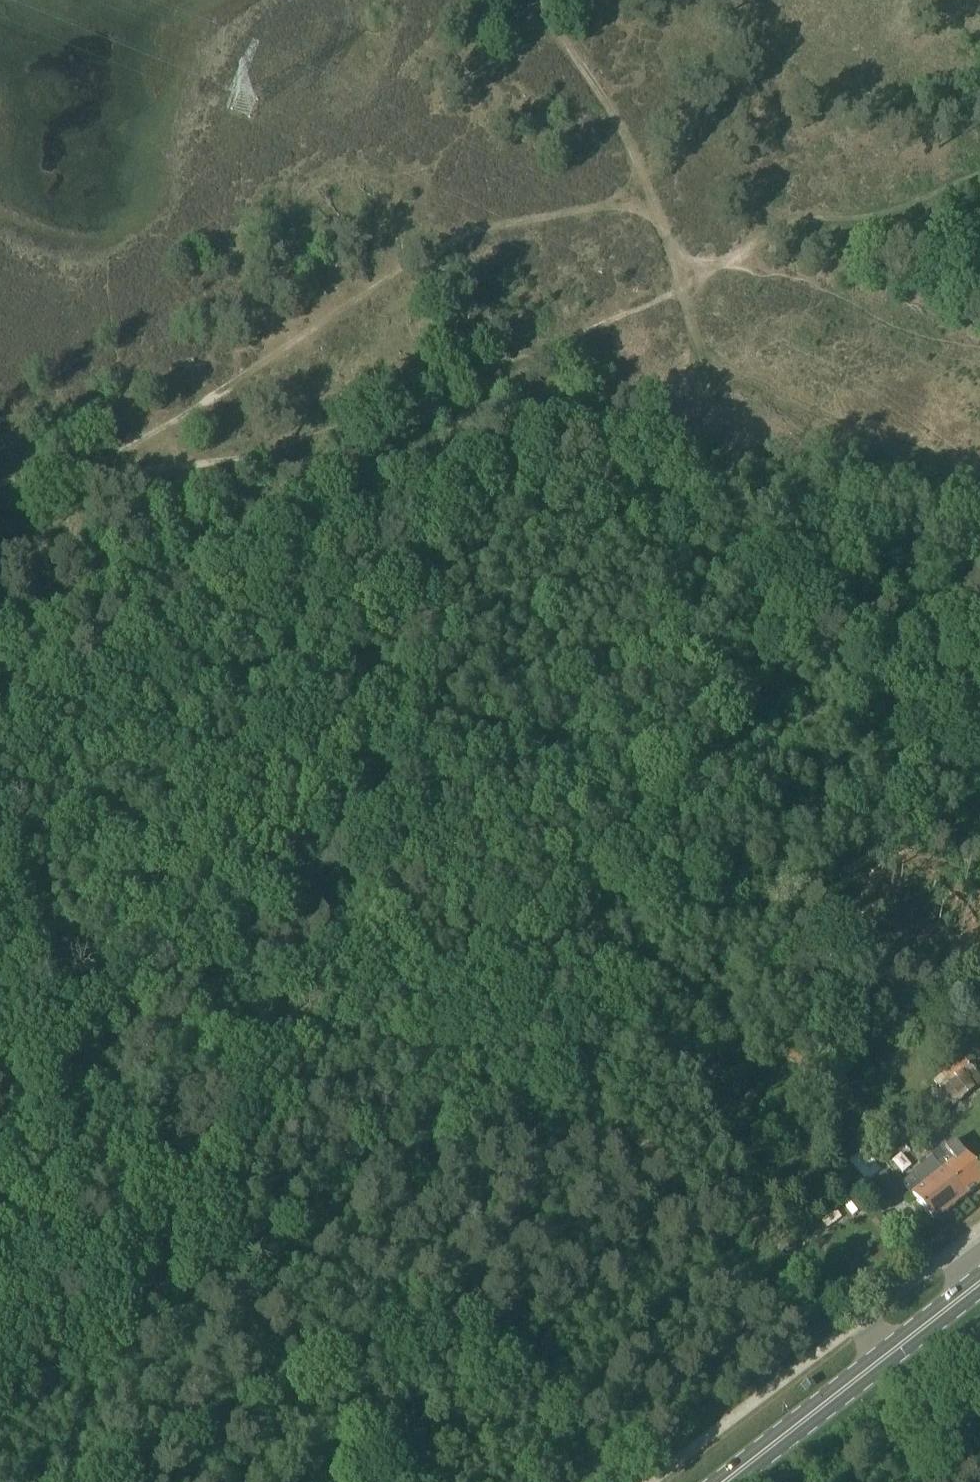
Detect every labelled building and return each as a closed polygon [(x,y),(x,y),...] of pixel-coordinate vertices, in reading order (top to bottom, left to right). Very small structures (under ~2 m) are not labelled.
[(979,1085),(979,1058),(976,1053),(967,1061),(964,1057),(934,1081),(953,1106),(979,1085)] [(945,1170),(966,1197),(979,1186),(979,1171),(966,1153),(966,1154),(958,1140),(949,1147),(946,1142),(937,1148),(938,1149),(932,1154),(945,1171),(945,1170)] [(935,1223),(966,1197),(945,1170),(945,1171),(935,1178),(929,1167),(918,1175),(905,1185),(935,1223)] [(886,1171),(876,1179),(891,1198),(901,1190),(886,1171)]
